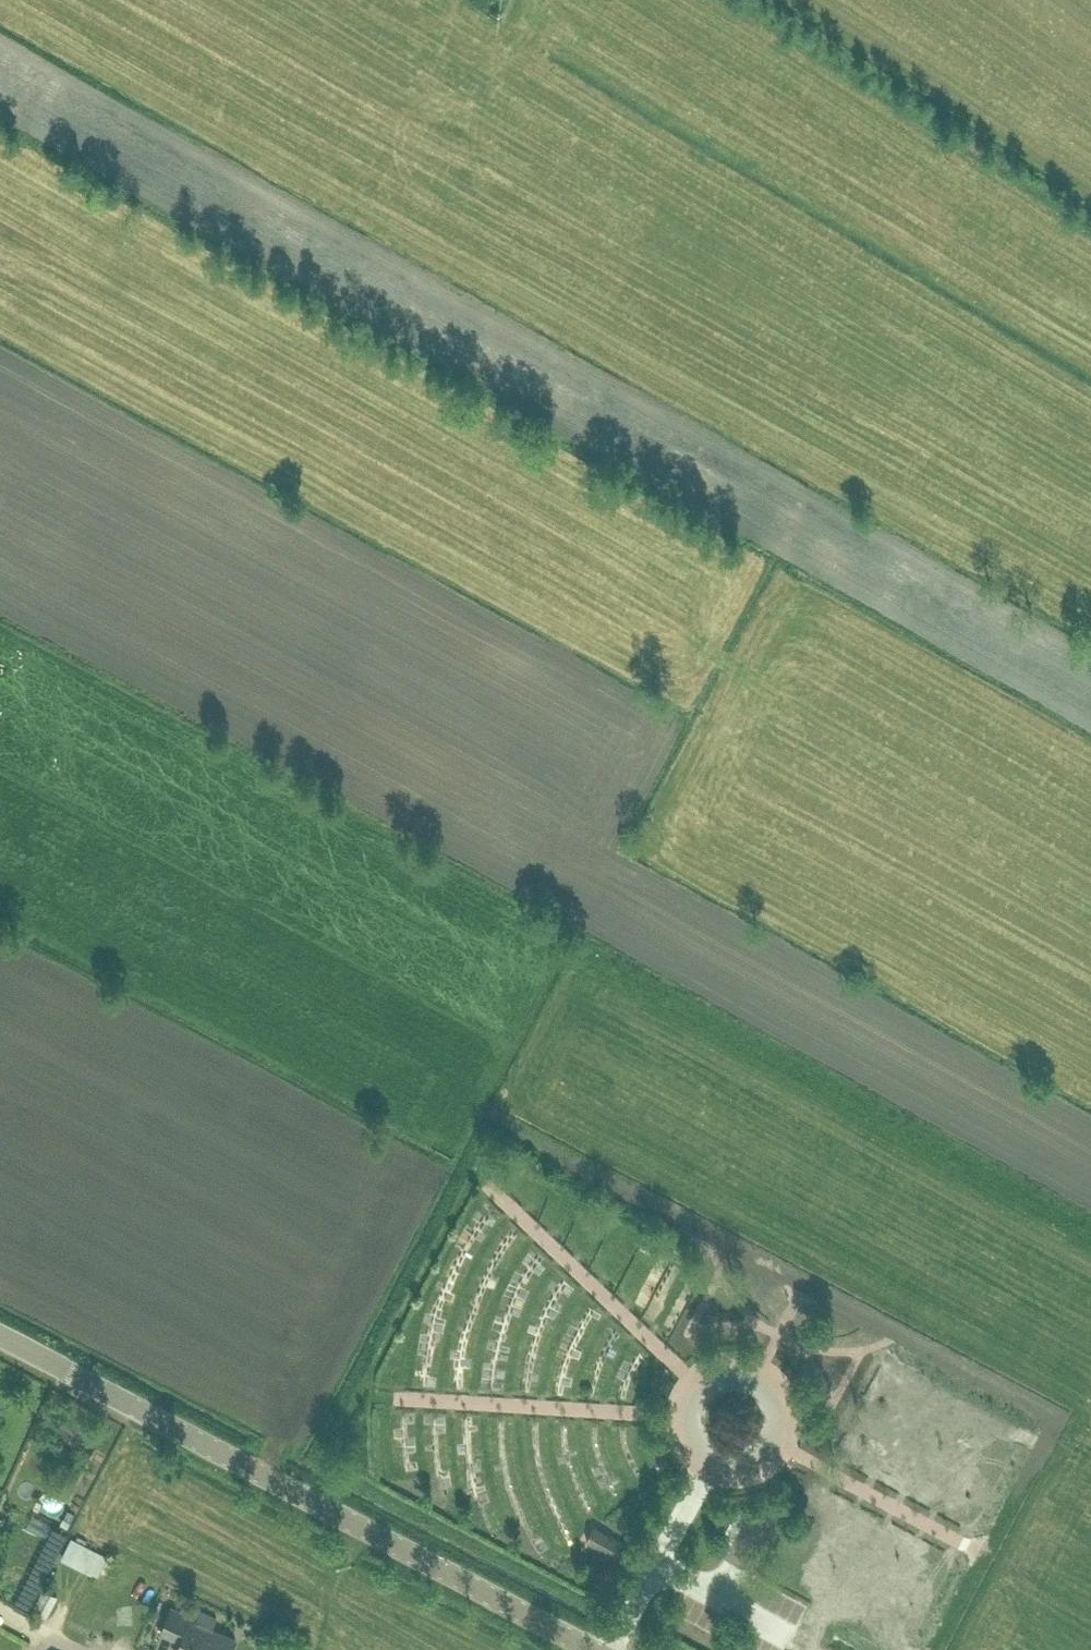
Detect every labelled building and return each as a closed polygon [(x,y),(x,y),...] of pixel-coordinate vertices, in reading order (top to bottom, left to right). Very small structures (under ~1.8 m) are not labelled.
[(631,1424),(616,1427),(619,1444),(635,1441),(631,1424)] [(619,1556),(626,1542),(592,1524),(585,1538),(619,1556)] [(46,1617),(57,1594),(42,1586),(30,1611),(46,1617)] [(171,1607),(161,1630),(180,1639),(176,1649),(231,1649),(236,1639),(211,1628),(216,1617),(201,1610),(197,1618),(171,1607)]
